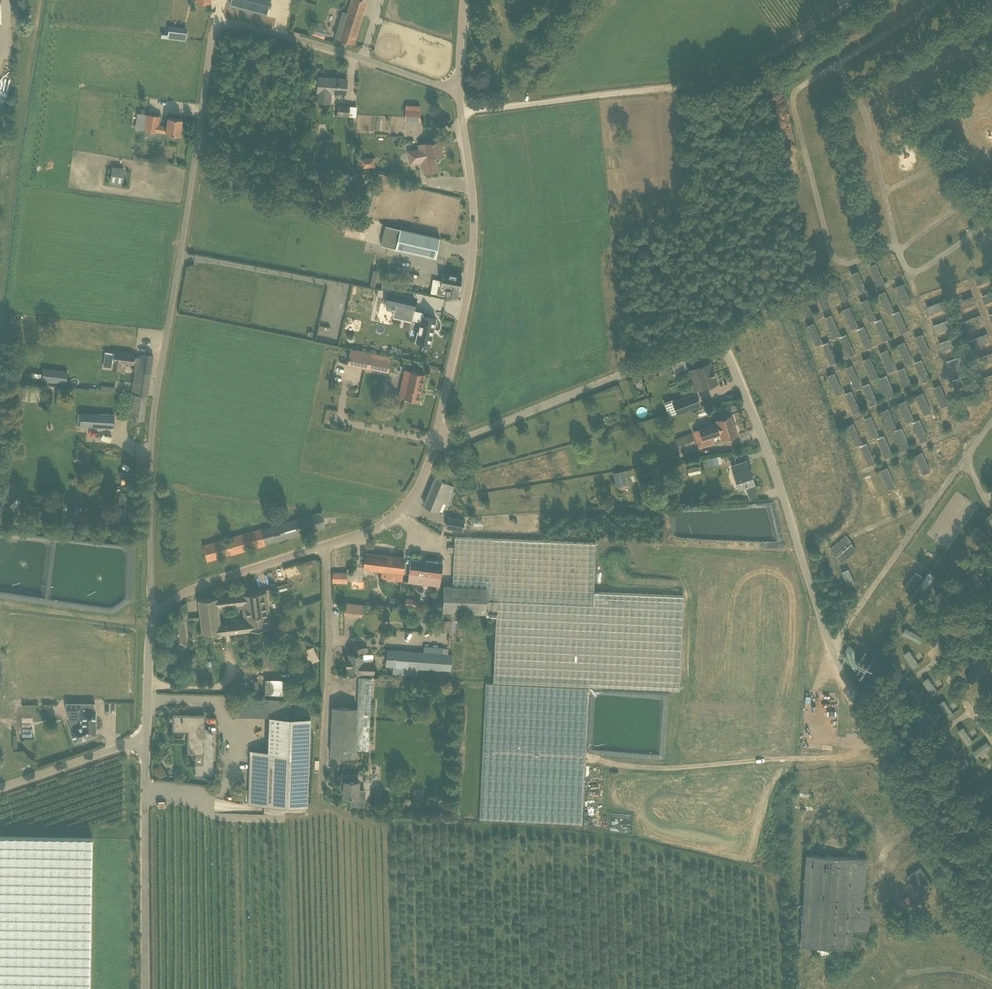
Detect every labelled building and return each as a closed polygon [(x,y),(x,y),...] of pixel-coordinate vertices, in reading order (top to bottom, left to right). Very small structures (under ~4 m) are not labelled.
[(230,4),(267,14),(270,0),(231,0),(230,4)] [(340,38),(354,43),(367,0),(352,0),(340,38)] [(904,18),(911,13),(902,0),(895,0),(893,2),(904,18)] [(170,25),(168,36),(187,39),(188,27),(170,25)] [(317,91),(318,91),(317,102),(331,103),(332,92),(346,93),(347,79),(318,77),(317,91)] [(338,105),(337,115),(349,116),(350,106),(338,105)] [(405,119),(419,120),(420,110),(406,109),(405,119)] [(148,114),(146,130),(166,132),(166,133),(180,135),(182,119),(168,117),(167,126),(159,125),(160,116),(148,114)] [(419,144),(420,150),(409,152),(411,162),(422,160),(425,173),(437,171),(434,156),(442,154),(439,140),(419,144)] [(323,161),(333,149),(328,144),(317,156),(323,161)] [(359,168),(375,166),(374,158),(358,159),(359,168)] [(124,170),(112,168),(110,181),(122,183),(124,170)] [(440,237),(398,228),(393,248),(435,257),(440,237)] [(869,265),(877,285),(885,281),(877,262),(869,265)] [(857,293),(867,289),(859,270),(850,273),(857,293)] [(974,277),(977,284),(991,278),(991,270),(974,277)] [(436,294),(457,297),(459,290),(462,276),(443,273),(440,287),(438,286),(436,294)] [(840,279),(833,282),(841,300),(849,297),(840,279)] [(896,286),(904,305),(912,301),(904,282),(896,286)] [(887,290),(880,292),(885,312),(893,310),(887,290)] [(991,300),(991,291),(983,294),(986,302),(991,300)] [(406,295),(388,292),(386,303),(403,307),(406,295)] [(823,308),(831,304),(825,292),(818,296),(823,308)] [(861,301),(867,320),(875,318),(869,298),(861,301)] [(947,298),(927,306),(930,313),(950,305),(947,298)] [(801,307),(803,315),(811,314),(809,305),(801,307)] [(843,309),(851,328),(858,325),(850,306),(843,309)] [(899,309),(891,313),(900,332),(908,329),(899,309)] [(420,322),(415,341),(430,344),(436,320),(436,318),(432,317),(423,316),(424,312),(414,310),(412,320),(420,322)] [(833,336),(840,333),(832,314),(825,317),(833,336)] [(874,321),(883,340),(891,336),(881,317),(874,321)] [(934,324),(936,332),(956,325),(953,318),(934,324)] [(814,321),(807,324),(815,344),(822,341),(814,321)] [(856,328),(865,348),(873,344),(864,325),(856,328)] [(839,336),(847,355),(855,352),(847,333),(839,336)] [(925,333),(918,335),(923,354),(930,353),(925,333)] [(942,349),(962,342),(959,335),(939,342),(942,349)] [(831,363),(838,359),(829,341),(822,344),(831,363)] [(898,344),(906,362),(913,359),(905,341),(898,344)] [(388,372),(391,357),(350,349),(347,364),(388,372)] [(888,370),(896,367),(888,349),(881,352),(888,370)] [(112,369),(117,370),(121,369),(122,362),(134,363),(135,355),(114,353),(112,369)] [(966,353),(946,360),(948,366),(968,359),(966,353)] [(863,359),(871,378),(878,375),(871,356),(863,359)] [(923,381),(931,377),(922,358),(914,362),(923,381)] [(694,390),(717,382),(710,362),(693,368),(695,372),(688,375),(694,390)] [(854,386),(861,382),(852,364),(845,367),(854,386)] [(905,366),(898,369),(906,389),(913,386),(905,366)] [(66,385),(68,372),(43,369),(42,382),(66,385)] [(128,417),(143,419),(151,373),(135,370),(132,393),(128,417)] [(419,400),(424,374),(405,370),(402,382),(407,383),(404,397),(419,400)] [(973,371),(952,380),(955,388),(976,380),(973,371)] [(828,375),(836,394),(843,391),(835,372),(828,375)] [(888,397),(895,393),(887,374),(879,377),(888,397)] [(870,405),(878,401),(869,382),(861,386),(870,405)] [(44,402),(46,386),(18,383),(16,399),(44,402)] [(941,406),(949,403),(942,384),(934,387),(941,406)] [(852,413),(860,409),(852,389),(843,393),(852,413)] [(916,395),(925,413),(932,410),(923,391),(916,395)] [(672,401),(677,414),(701,405),(696,392),(672,401)] [(907,421),(914,418),(906,399),(899,402),(907,421)] [(887,429),(895,427),(891,407),(883,409),(887,429)] [(939,433),(947,429),(938,410),(930,414),(939,433)] [(81,412),(80,426),(114,428),(115,414),(81,412)] [(723,439),(738,434),(731,414),(716,419),(717,423),(693,430),(699,448),(714,443),(711,436),(721,433),(723,439)] [(871,414),(864,417),(871,437),(879,434),(871,414)] [(920,418),(912,422),(921,441),(929,437),(920,418)] [(855,422),(848,424),(853,444),(860,442),(855,422)] [(902,426),(894,430),(903,449),(911,446),(902,426)] [(690,448),(696,446),(692,434),(669,440),(673,451),(689,446),(690,448)] [(878,437),(885,457),(893,454),(885,434),(878,437)] [(868,465),(876,461),(867,442),(859,446),(868,465)] [(941,465),(949,462),(941,443),(933,446),(941,465)] [(922,473),(930,471),(925,451),(917,453),(922,473)] [(79,462),(79,464),(90,465),(91,456),(75,454),(75,461),(79,462)] [(905,459),(898,462),(907,481),(914,477),(905,459)] [(754,482),(747,460),(731,465),(739,487),(754,482)] [(882,468),(887,488),(895,486),(890,467),(882,468)] [(615,485),(627,484),(625,470),(613,471),(615,485)] [(864,477),(872,496),(879,493),(871,474),(864,477)] [(918,496),(938,485),(933,477),(914,489),(918,496)] [(453,486),(435,479),(424,505),(436,510),(440,500),(447,503),(451,493),(450,493),(453,486)] [(893,490),(901,509),(909,506),(901,486),(893,490)] [(885,516),(892,513),(883,494),(876,497),(885,516)] [(320,512),(203,547),(207,562),(324,527),(320,512)] [(448,517),(446,527),(462,530),(464,520),(448,517)] [(885,536),(904,527),(901,520),(881,529),(885,536)] [(679,690),(684,596),(593,592),(596,544),(455,538),(453,586),(487,587),(486,611),(490,611),(490,615),(496,615),(493,682),(669,689),(679,690)] [(366,553),(364,568),(383,570),(382,577),(401,580),(404,557),(366,553)] [(990,578),(991,577),(991,562),(988,555),(979,560),(990,578)] [(443,562),(411,558),(408,581),(429,584),(430,576),(441,577),(443,562)] [(890,576),(898,582),(910,565),(902,559),(890,576)] [(301,564),(284,569),(286,578),(304,573),(301,564)] [(848,586),(856,582),(850,568),(841,571),(848,586)] [(926,570),(923,576),(913,570),(903,589),(909,593),(912,588),(922,594),(933,574),(926,570)] [(346,581),(346,572),(332,572),(333,581),(346,581)] [(487,587),(453,586),(444,586),(443,612),(486,614),(486,611),(487,587)] [(871,603),(878,608),(891,592),(884,587),(871,603)] [(266,591),(198,599),(202,635),(270,628),(269,614),(266,591)] [(345,601),(344,614),(362,616),(364,604),(345,601)] [(861,635),(872,618),(863,613),(853,630),(861,635)] [(438,619),(438,630),(452,631),(452,620),(438,619)] [(182,645),(186,645),(183,620),(173,621),(175,640),(172,640),(173,649),(182,648),(182,645)] [(880,625),(866,639),(871,644),(885,631),(880,625)] [(920,643),(924,635),(904,626),(900,633),(920,643)] [(348,665),(348,672),(362,673),(362,672),(374,673),(375,661),(368,661),(368,664),(363,663),(363,656),(366,656),(366,647),(353,646),(353,653),(348,653),(348,660),(346,660),(346,665),(348,665)] [(314,656),(311,657),(314,663),(319,661),(313,647),(310,649),(314,656)] [(908,649),(902,654),(913,667),(919,662),(908,649)] [(449,657),(442,656),(442,653),(394,650),(393,666),(448,670),(449,657)] [(950,662),(959,665),(962,652),(954,650),(950,662)] [(974,673),(968,670),(964,679),(970,682),(974,673)] [(930,696),(938,691),(927,676),(920,681),(930,696)] [(271,694),(284,694),(284,679),(271,678),(271,694)] [(485,683),(478,820),(582,824),(588,688),(485,683)] [(230,714),(246,715),(246,698),(230,698),(230,714)] [(250,750),(248,803),(307,806),(310,717),(289,716),(290,700),(270,699),(269,715),(268,750),(250,750)] [(935,723),(953,713),(945,699),(928,710),(935,723)] [(331,755),(341,756),(355,757),(357,708),(333,706),(331,755)] [(83,710),(83,714),(83,725),(71,729),(75,741),(95,734),(96,711),(83,710)] [(206,729),(204,729),(205,715),(173,714),(172,731),(188,731),(187,753),(203,753),(203,764),(195,763),(195,775),(213,775),(214,745),(212,745),(212,735),(206,734),(206,729)] [(953,753),(973,741),(962,724),(943,737),(953,753)] [(975,755),(991,748),(988,741),(972,747),(975,755)] [(365,796),(358,796),(359,781),(354,781),(354,774),(342,773),(341,781),(344,781),(343,796),(351,796),(351,805),(364,806),(365,796)] [(92,838),(0,836),(0,988),(90,988),(92,838)] [(803,897),(800,945),(851,948),(852,928),(868,929),(870,908),(863,907),(866,858),(840,856),(806,854),(803,897)] [(921,867),(908,876),(919,893),(915,895),(919,900),(932,891),(928,887),(932,884),(921,867)]
